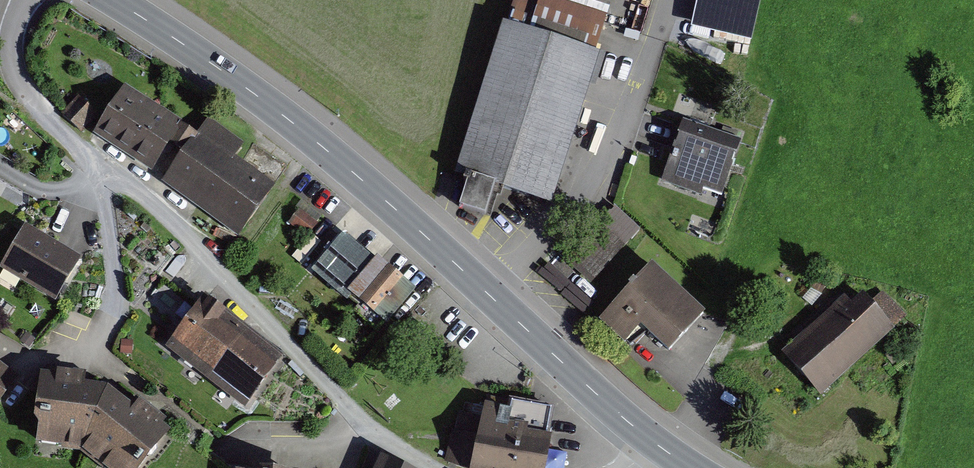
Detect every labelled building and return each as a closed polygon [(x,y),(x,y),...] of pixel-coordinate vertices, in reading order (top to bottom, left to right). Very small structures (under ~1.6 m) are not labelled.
[(478,217),(488,186),(547,204),(592,58),(587,56),(600,12),(560,0),(548,0),(537,36),(498,24),(449,185),(456,187),(449,209),(478,217)] [(692,29),(753,42),(762,0),(698,0),(692,29)] [(194,139),(120,86),(90,132),(235,237),(273,188),(230,160),(244,146),(208,120),(194,139)] [(723,187),(739,141),(684,122),(663,184),(698,196),(703,181),(723,187)] [(591,280),(645,228),(622,205),(568,257),(591,280)] [(20,230),(0,263),(0,272),(51,304),(79,261),(20,230)] [(345,302),(379,261),(344,233),(312,274),(345,302)] [(379,329),(413,289),(379,261),(345,302),(379,329)] [(698,314),(645,266),(597,321),(622,343),(635,330),(660,355),(698,314)] [(850,292),(780,357),(818,401),(893,331),(850,292)] [(205,375),(240,331),(202,301),(167,344),(205,375)] [(244,406),(279,362),(240,331),(205,375),(244,406)] [(0,366),(0,404),(20,381),(0,366)] [(35,381),(29,447),(76,455),(92,467),(141,467),(165,439),(154,432),(160,427),(132,407),(125,414),(98,394),(72,389),(74,380),(48,374),(47,383),(35,381)] [(548,437),(509,423),(510,414),(486,408),(478,417),(462,414),(447,465),(456,467),(540,467),(548,437)] [(376,459),(372,467),(397,467),(376,459)]
